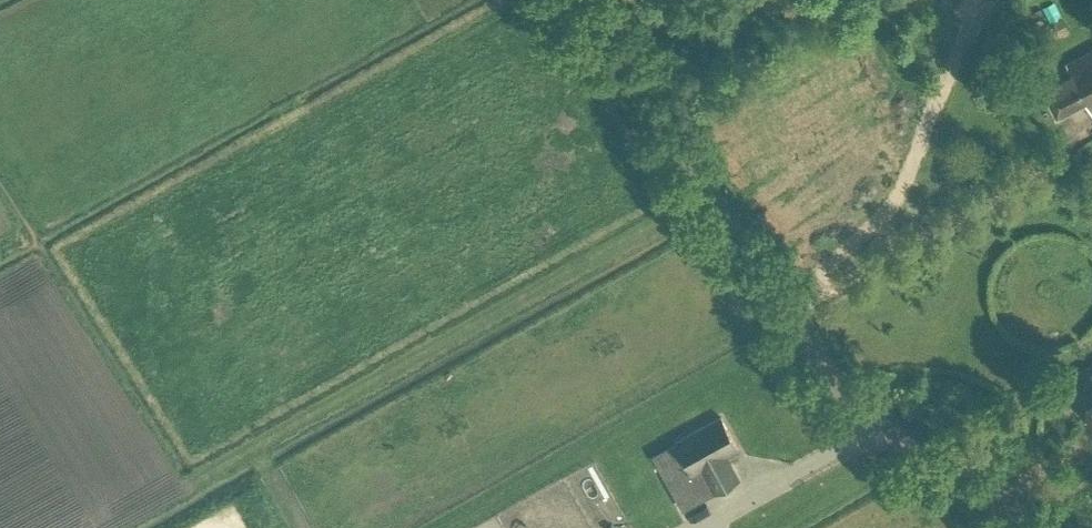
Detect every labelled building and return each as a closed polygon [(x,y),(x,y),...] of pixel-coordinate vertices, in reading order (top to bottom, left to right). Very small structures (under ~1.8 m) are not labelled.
[(1066,60),(1068,65),(1040,79),(1057,113),(1085,99),(1091,112),(1091,111),(1091,48),(1066,60)] [(1091,417),(1091,364),(1081,370),(1085,376),(1066,387),(1086,420),(1091,417)] [(674,439),(654,448),(684,503),(738,474),(725,451),(737,444),(720,413),(674,438),(674,439)]
